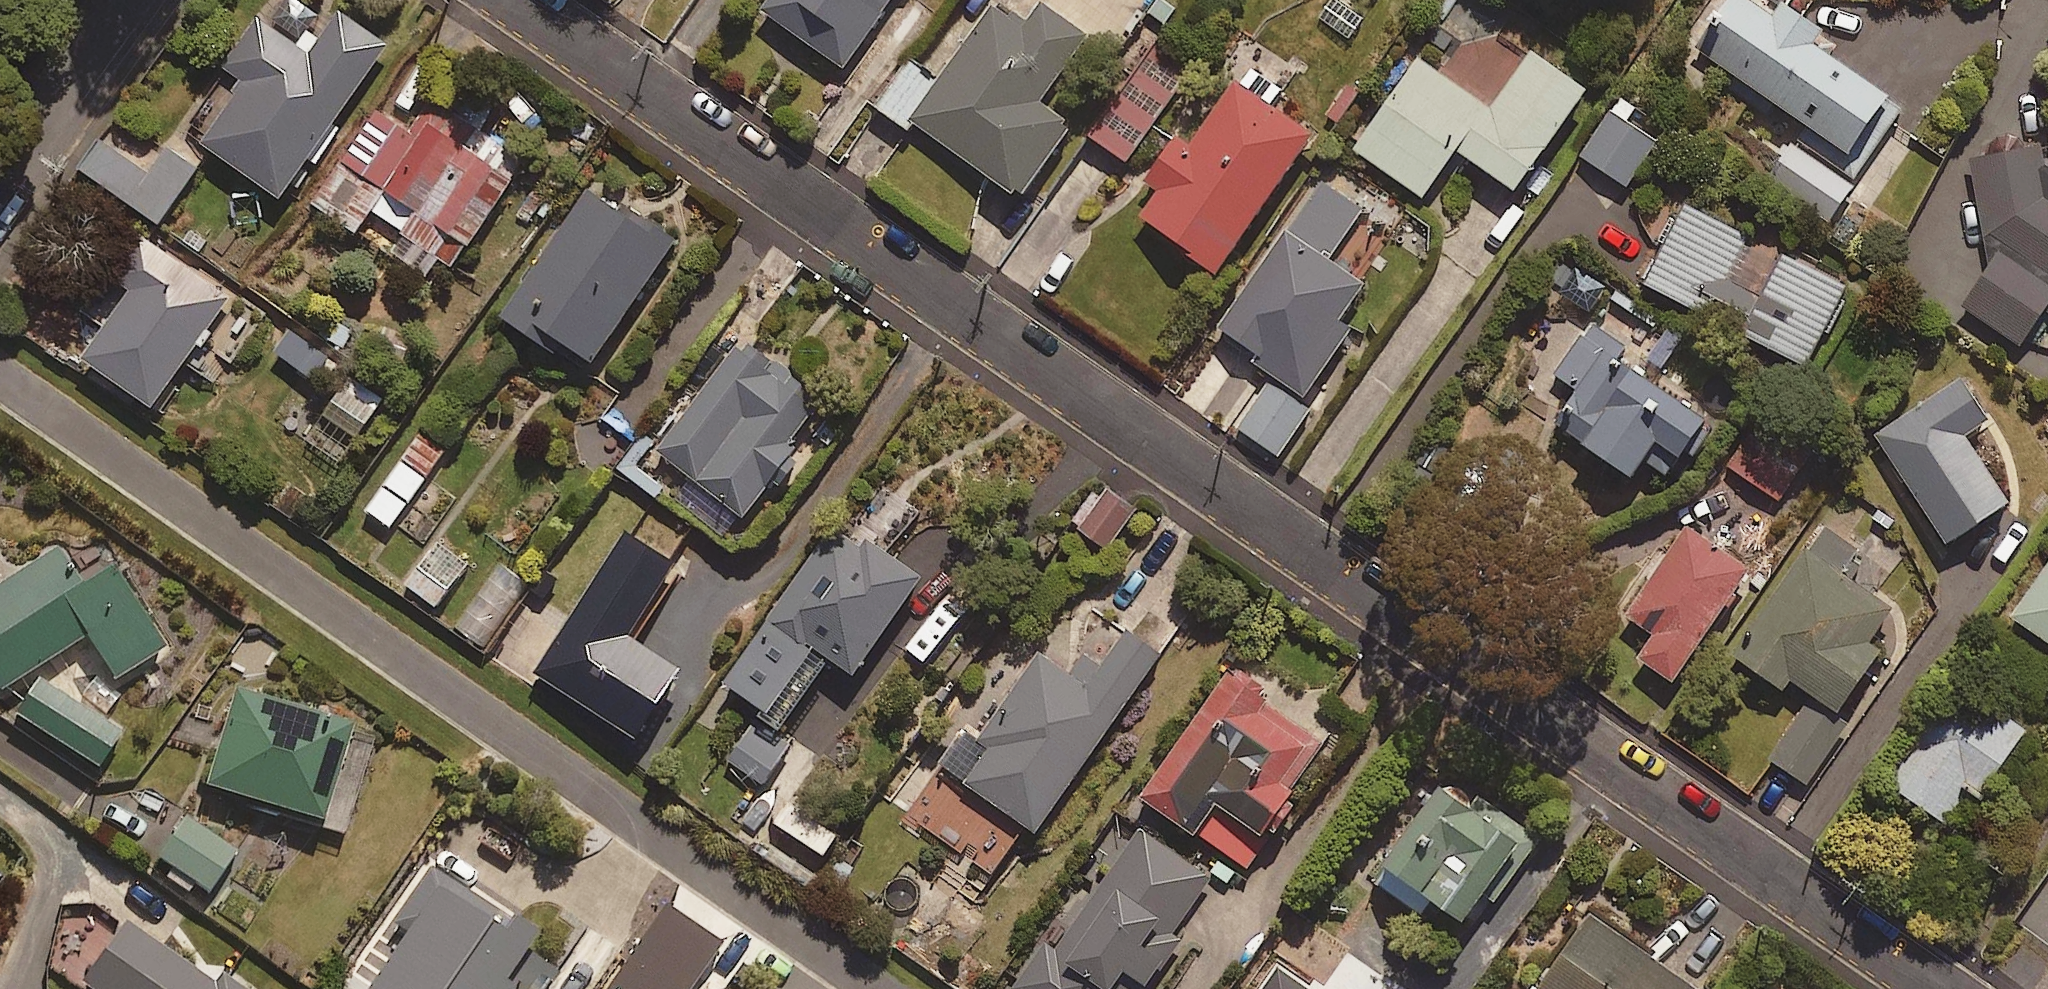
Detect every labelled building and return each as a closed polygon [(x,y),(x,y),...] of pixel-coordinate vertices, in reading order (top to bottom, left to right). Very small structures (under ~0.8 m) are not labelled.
[(760,3),(843,61),(885,0),(762,0),(760,3)] [(1041,0),(1037,0),(1023,19),(996,0),(989,0),(935,77),(908,57),(876,102),(904,122),(910,115),(1021,193),(1072,120),(1037,95),(1061,62),(1067,66),(1090,34),(1041,0)] [(1687,37),(1747,80),(1737,94),(1766,114),(1743,146),(1831,209),(1907,103),(1810,32),(1819,19),(1792,0),(1714,0),(1687,37)] [(383,37),(333,2),(295,55),(250,24),(223,63),(239,74),(198,133),(277,189),(383,37)] [(1525,49),(1478,15),(1441,67),(1418,51),(1353,142),(1419,190),(1454,140),(1512,181),(1584,80),(1530,42),(1525,49)] [(1188,71),(1156,47),(1090,132),(1122,157),(1188,71)] [(1310,130),(1233,75),(1197,125),(1184,117),(1142,175),(1156,185),(1139,209),(1214,263),(1310,130)] [(520,154),(430,92),(407,125),(376,103),(311,197),(352,225),(368,202),(405,227),(391,248),(422,269),(435,249),(449,258),(520,154)] [(1656,136),(1612,106),(1581,150),(1625,181),(1656,136)] [(194,164),(162,142),(148,163),(124,147),(139,126),(115,109),(78,163),(157,218),(194,164)] [(2047,325),(2047,145),(1997,148),(1999,163),(1983,165),(2005,262),(1973,307),(2032,350),(2047,325)] [(1360,205),(1320,176),(1216,324),(1303,386),(1349,320),(1337,311),(1361,277),(1326,253),(1360,205)] [(672,234),(589,177),(500,307),(582,364),(672,234)] [(1845,280),(1681,191),(1639,269),(1804,357),(1845,280)] [(225,287),(144,232),(110,281),(119,287),(77,349),(149,398),(225,287)] [(1703,407),(1583,326),(1553,371),(1572,384),(1551,415),(1629,467),(1639,452),(1662,467),(1703,407)] [(743,329),(652,443),(737,510),(828,397),(743,329)] [(1986,413),(1957,369),(1872,427),(1946,536),(2007,495),(1962,428),(1986,413)] [(1309,405),(1268,377),(1237,424),(1277,452),(1309,405)] [(442,447),(417,429),(363,505),(388,522),(442,447)] [(1800,466),(1755,436),(1734,467),(1778,497),(1800,466)] [(1133,503),(1101,481),(1073,522),(1105,544),(1133,503)] [(686,532),(655,512),(639,539),(621,528),(533,667),(626,726),(670,655),(626,627),(686,532)] [(1747,562),(1685,520),(1624,610),(1625,646),(1670,676),(1747,562)] [(1839,563),(1851,546),(1820,524),(1731,649),(1779,683),(1788,671),(1835,704),(1879,643),(1867,635),(1887,607),(1873,596),(1877,590),(1839,563)] [(921,571),(855,525),(827,527),(722,675),(780,716),(827,649),(853,668),(921,571)] [(467,562),(436,538),(404,579),(435,603),(467,562)] [(81,633),(110,680),(158,651),(107,565),(70,587),(48,551),(0,580),(0,682),(81,633)] [(2011,612),(2047,637),(2047,556),(2011,612)] [(1164,649),(1126,621),(1095,662),(1080,651),(1065,670),(1037,649),(998,702),(989,695),(938,764),(947,771),(913,816),(989,871),(1026,821),(1032,826),(1164,649)] [(1329,726),(1231,657),(1138,789),(1244,863),(1296,789),(1307,797),(1335,756),(1317,743),(1329,726)] [(120,728),(29,673),(4,715),(95,770),(120,728)] [(2024,722),(1958,675),(1886,774),(1944,816),(1970,781),(1978,786),(2024,722)] [(373,733),(232,684),(199,779),(341,828),(373,733)] [(1846,719),(1809,695),(1769,755),(1806,779),(1846,719)] [(788,744),(755,718),(726,755),(759,781),(788,744)] [(1541,833),(1445,762),(1365,870),(1419,910),(1431,894),(1462,917),(1482,889),(1493,897),(1541,833)] [(836,830),(787,797),(773,818),(823,850),(836,830)] [(234,852),(170,812),(146,851),(210,891),(234,852)] [(1130,985),(1209,875),(1137,824),(1019,988),(1020,988),(1135,988),(1130,985)] [(347,988),(538,988),(553,967),(514,941),(523,927),(429,864),(346,988),(347,988)] [(1586,898),(1524,988),(1696,988),(1704,978),(1586,898)] [(118,919),(76,980),(89,988),(241,988),(215,972),(208,982),(118,919)] [(642,960),(612,988),(644,988),(658,976),(642,960)]
